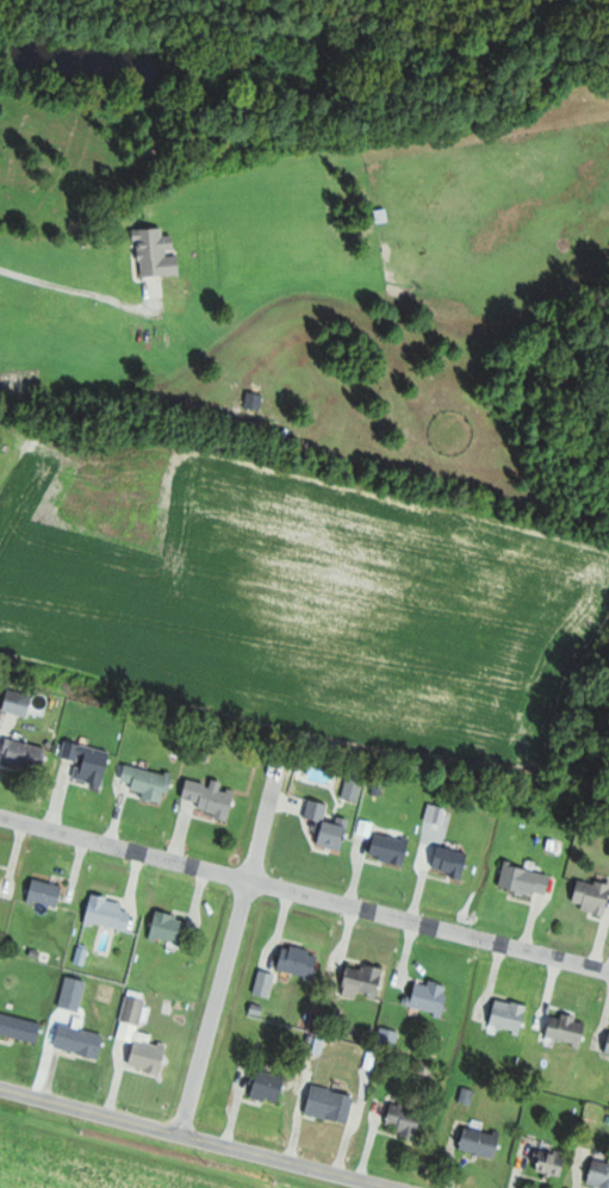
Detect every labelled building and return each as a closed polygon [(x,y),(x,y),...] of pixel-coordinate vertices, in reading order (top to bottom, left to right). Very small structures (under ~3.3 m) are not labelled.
[(5,709),(29,717),(36,696),(12,689),(5,709)] [(3,761),(43,773),(51,749),(11,737),(3,761)] [(79,760),(75,780),(107,787),(114,751),(67,741),(64,757),(79,760)] [(125,781),(136,784),(133,794),(168,803),(175,775),(129,764),(125,781)] [(349,797),(362,797),(362,779),(349,779),(349,797)] [(198,809),(229,820),(239,794),(208,783),(198,809)] [(320,844),(345,851),(352,826),(327,819),(332,804),(312,799),(306,818),(326,823),(320,844)] [(407,865),(413,840),(378,831),(372,856),(407,865)] [(472,852),(439,845),(434,869),(466,877),(472,852)] [(554,870),(505,864),(502,888),(551,894),(554,870)] [(606,915),(608,907),(608,885),(583,876),(574,905),(606,915)] [(31,903),(63,904),(63,882),(32,881),(31,903)] [(126,898),(93,894),(89,924),(132,929),(134,910),(125,909),(126,898)] [(183,945),(191,918),(160,909),(152,936),(183,945)] [(322,954),(288,943),(280,969),(314,980),(322,954)] [(347,996),(382,999),(385,967),(349,964),(347,996)] [(272,996),(277,974),(261,971),(256,992),(272,996)] [(81,1011),(89,980),(68,975),(61,1006),(81,1011)] [(416,980),(410,1008),(446,1014),(451,986),(416,980)] [(120,1040),(136,1043),(131,1068),(164,1074),(170,1046),(153,1042),(155,1034),(141,1032),(148,998),(129,994),(120,1040)] [(530,1005),(497,998),(491,1026),(524,1033),(530,1005)] [(45,1023),(0,1011),(0,1032),(39,1043),(45,1023)] [(590,1021),(553,1013),(548,1038),(585,1045),(590,1021)] [(56,1047),(102,1058),(107,1034),(62,1024),(56,1047)] [(254,1098),(285,1101),(287,1074),(256,1072),(254,1098)] [(358,1095),(315,1085),(308,1113),(351,1124),(358,1095)] [(426,1109),(393,1104),(388,1131),(421,1136),(426,1109)] [(503,1135),(467,1125),(461,1148),(497,1158),(503,1135)] [(565,1177),(570,1156),(540,1148),(534,1169),(565,1177)] [(596,1157),(590,1184),(607,1187),(608,1187),(608,1161),(596,1157)]
